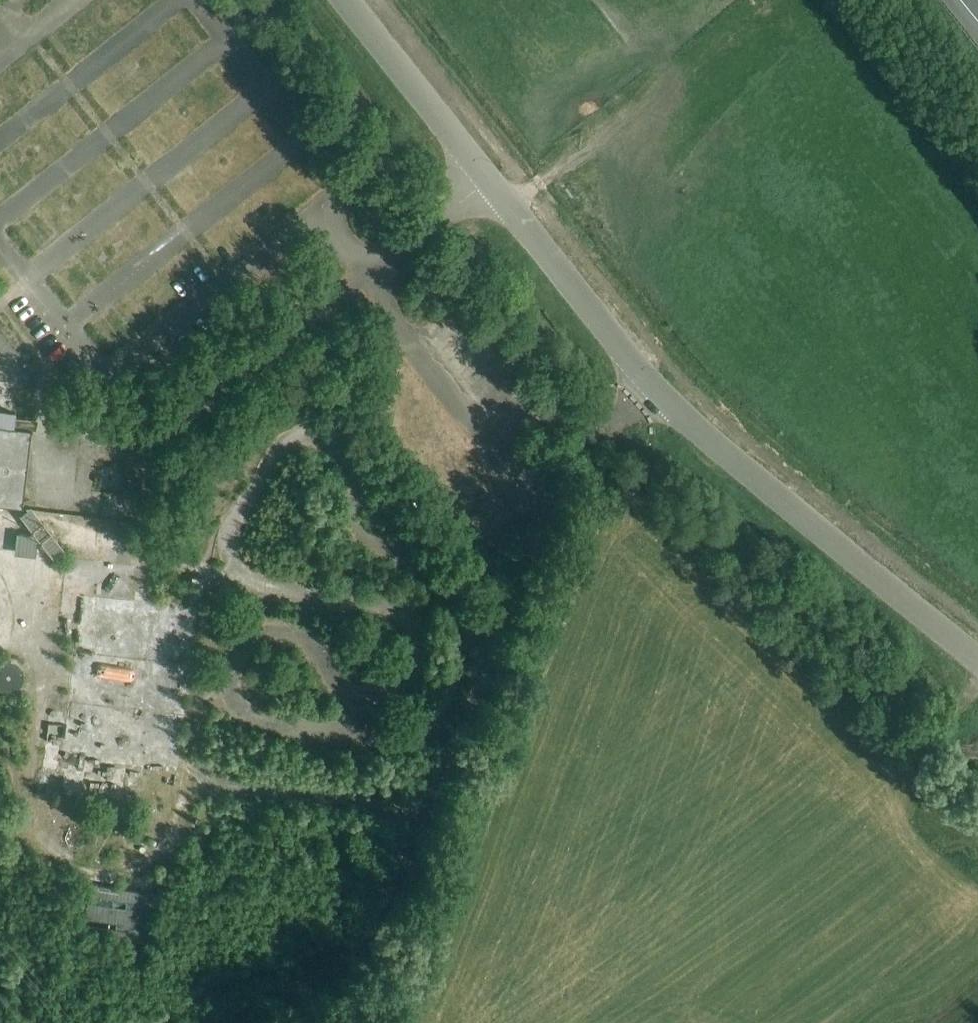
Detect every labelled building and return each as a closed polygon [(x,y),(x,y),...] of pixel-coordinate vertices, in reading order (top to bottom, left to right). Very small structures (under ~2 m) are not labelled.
[(23,509),(32,431),(14,429),(16,413),(0,411),(0,507),(23,509)] [(18,553),(37,555),(38,544),(50,534),(43,526),(28,535),(20,534),(18,553)] [(3,660),(0,662),(0,690),(12,690),(22,683),(24,671),(16,661),(3,660)] [(119,797),(123,784),(89,773),(85,786),(119,797)] [(92,889),(87,937),(159,945),(164,896),(92,889)]
